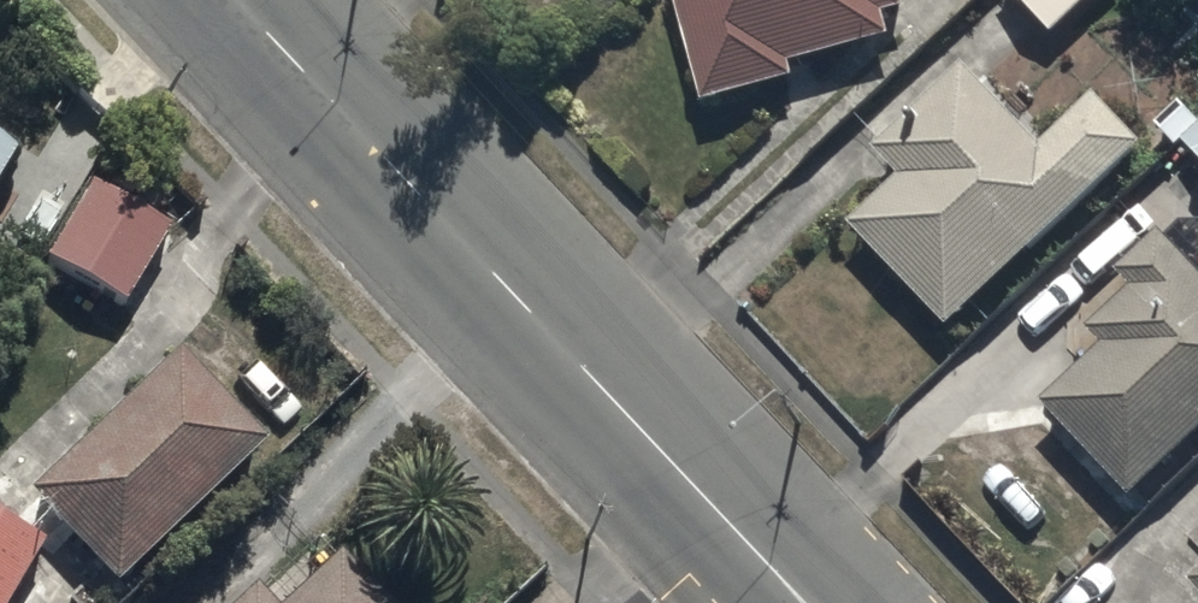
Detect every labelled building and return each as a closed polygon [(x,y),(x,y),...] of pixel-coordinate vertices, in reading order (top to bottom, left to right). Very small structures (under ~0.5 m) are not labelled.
[(679,1),(706,97),(800,70),(795,54),(891,26),(885,5),(904,0),(678,0),(679,1)] [(1053,26),(1081,0),(1029,0),(1053,26)] [(900,163),(846,214),(950,322),(1146,134),(1097,83),(1043,135),(967,57),(879,141),(900,163)] [(1183,133),(1197,149),(1197,118),(1183,133)] [(17,146),(0,135),(0,172),(17,146)] [(175,218),(85,168),(37,256),(127,306),(175,218)] [(1044,391),(1133,487),(1197,426),(1197,258),(1165,222),(1124,260),(1140,277),(1094,319),(1106,333),(1044,391)] [(270,437),(178,343),(32,486),(124,580),(270,437)] [(0,508),(0,602),(3,602),(45,536),(0,508)] [(339,551),(287,602),(392,602),(339,551)] [(255,576),(227,602),(282,602),(255,576)]
